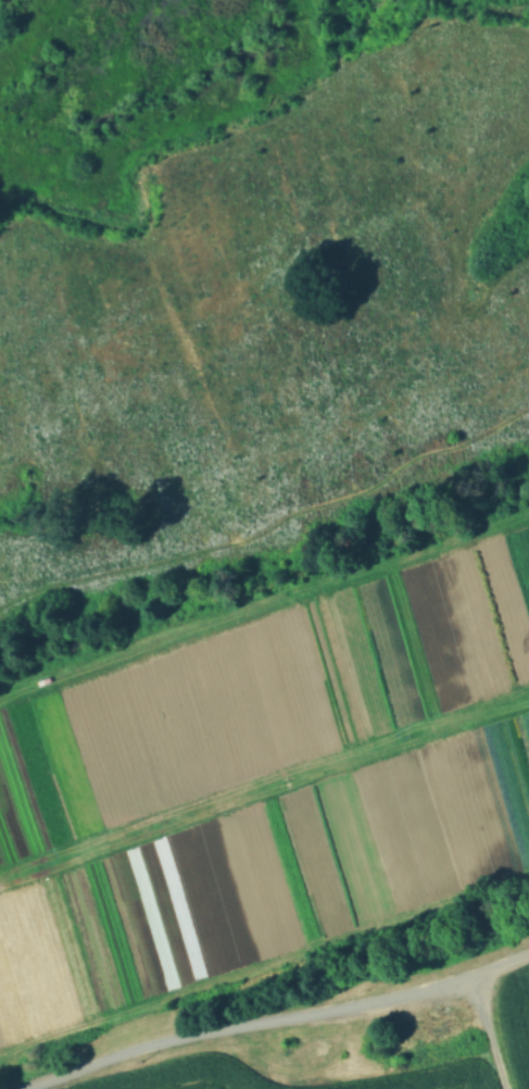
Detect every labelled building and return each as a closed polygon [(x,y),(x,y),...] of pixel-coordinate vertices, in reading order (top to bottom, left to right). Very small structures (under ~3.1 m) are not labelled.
[(387,1063),(365,1069),(363,1060),(383,1053),(387,1063)]
